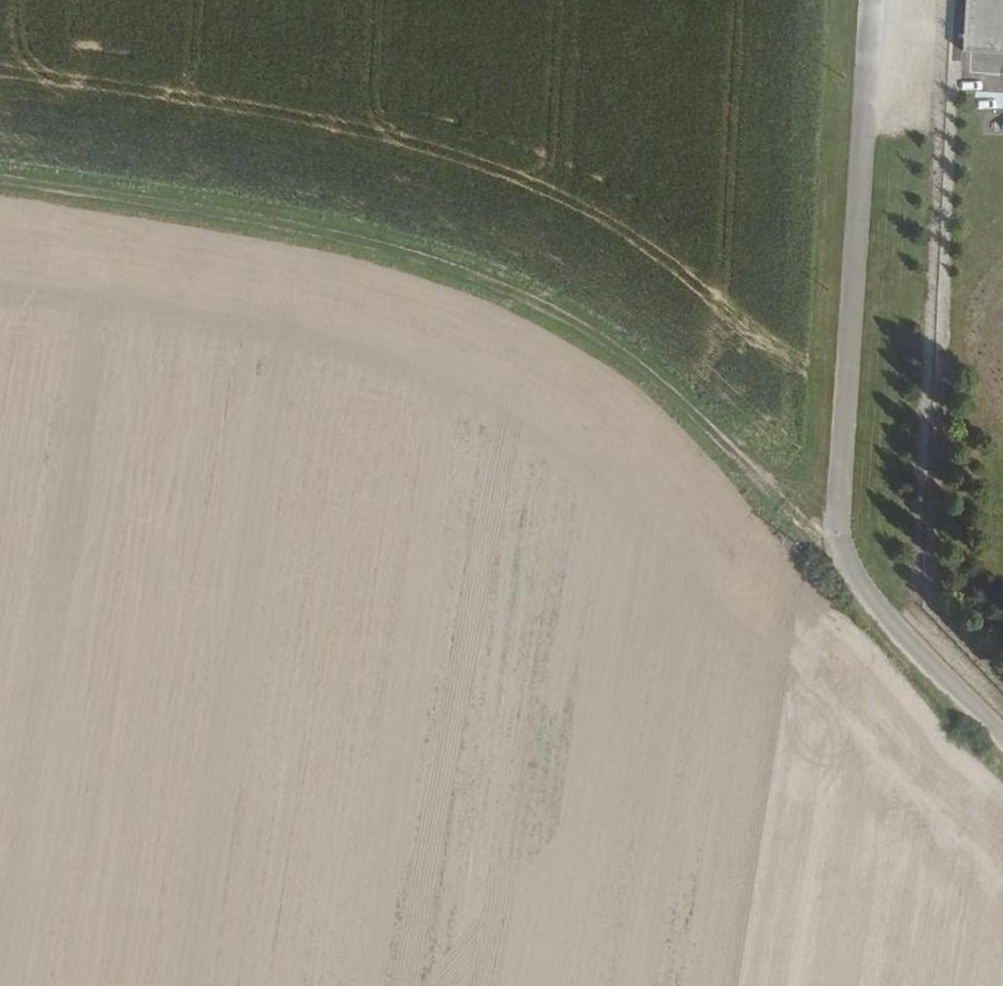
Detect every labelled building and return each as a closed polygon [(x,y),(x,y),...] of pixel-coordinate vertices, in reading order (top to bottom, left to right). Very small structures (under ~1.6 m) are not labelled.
[(962,50),(1002,53),(1002,0),(965,0),(962,50)]
